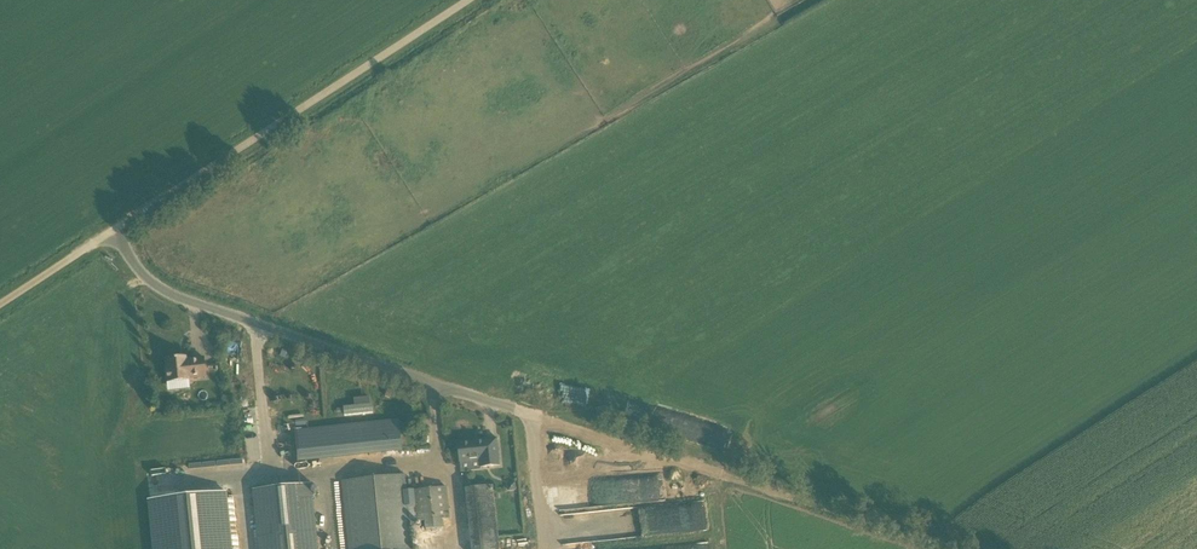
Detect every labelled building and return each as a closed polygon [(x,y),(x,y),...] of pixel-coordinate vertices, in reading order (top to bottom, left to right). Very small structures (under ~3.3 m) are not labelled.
[(189,357),(189,354),(169,356),(170,366),(168,366),(169,379),(191,377),(191,375),(208,374),(206,355),(189,357)] [(375,401),(352,403),(354,415),(376,412),(375,401)] [(299,463),(402,452),(399,420),(295,430),(299,463)] [(460,462),(489,459),(487,439),(458,442),(460,462)] [(410,523),(425,521),(426,530),(446,528),(445,519),(449,518),(446,486),(406,490),(405,474),(343,480),(351,548),(412,548),(410,523)] [(316,525),(314,525),(309,484),(255,490),(261,548),(318,548),(316,525)] [(492,485),(471,487),(465,488),(471,548),(499,548),(492,485)] [(230,492),(154,499),(159,548),(235,548),(230,492)] [(534,538),(508,539),(509,548),(535,548),(534,538)]
